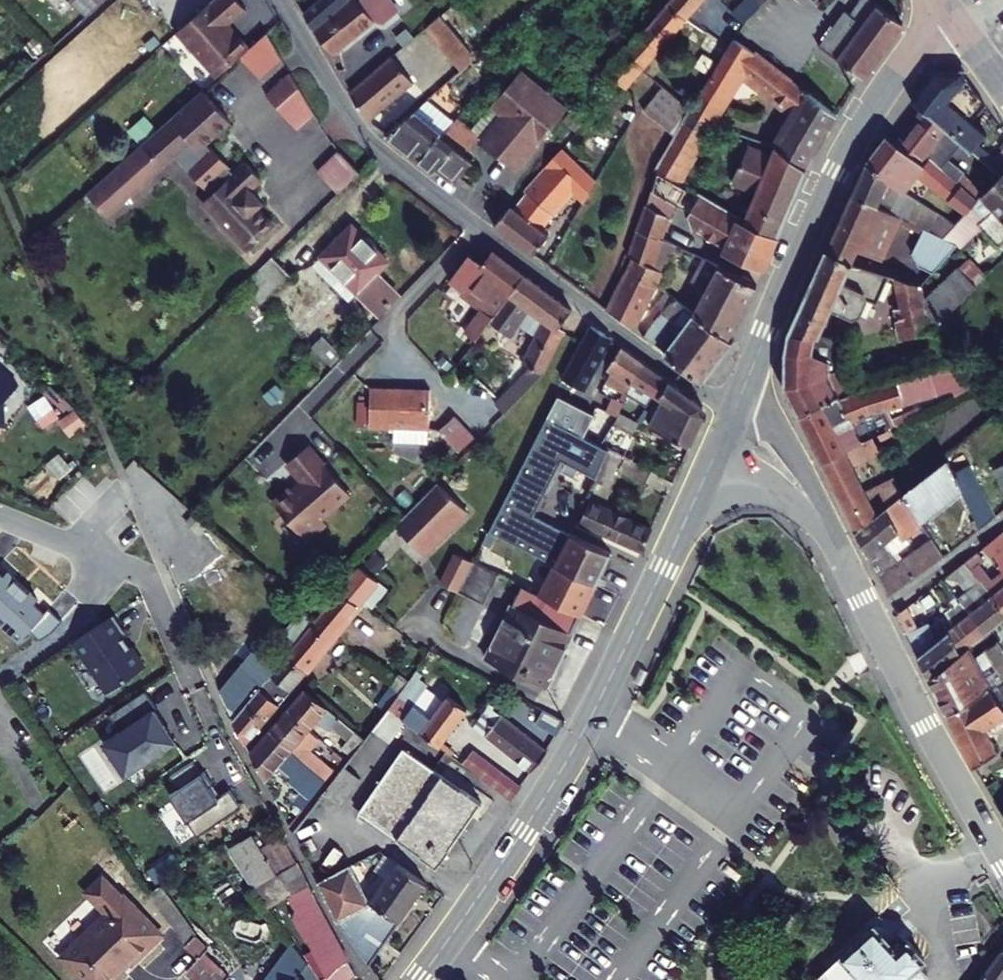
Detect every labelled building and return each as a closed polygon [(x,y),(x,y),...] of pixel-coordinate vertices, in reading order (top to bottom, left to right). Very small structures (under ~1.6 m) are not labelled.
[(238,0),(221,0),(180,36),(216,76),(237,57),(248,48),(236,34),(234,36),(227,29),(247,11),(238,0)] [(302,13),(312,30),(352,0),(320,0),(302,13)] [(314,33),(333,56),(372,26),(364,16),(375,8),(369,0),(366,0),(343,16),(341,13),(314,33)] [(658,30),(679,48),(705,15),(687,0),(683,0),(658,30)] [(705,15),(717,0),(687,0),(705,15)] [(738,4),(749,14),(763,0),(742,0),(738,4)] [(835,17),(809,52),(853,85),(892,31),(854,3),(840,21),(835,17)] [(722,20),(733,30),(749,14),(738,4),(722,20)] [(460,69),(476,55),(440,14),(424,28),(460,69)] [(658,30),(642,50),(663,68),(676,52),(679,48),(658,30)] [(725,44),(740,53),(747,43),(729,30),(722,42),(725,44)] [(279,60),(264,33),(248,48),(237,57),(257,80),(279,60)] [(755,34),(710,108),(726,121),(759,68),(813,107),(794,143),(820,160),(849,106),(755,34)] [(406,43),(355,85),(376,115),(429,70),(406,43)] [(725,44),(715,60),(729,71),(740,53),(725,44)] [(667,116),(692,136),(710,108),(688,90),(681,100),(655,77),(663,68),(642,50),(624,72),(671,111),(667,116)] [(663,68),(672,76),(685,60),(676,52),(663,68)] [(715,60),(706,74),(721,84),(729,71),(715,60)] [(267,96),(278,109),(302,88),(292,74),(267,96)] [(509,118),(486,144),(520,175),(572,114),(528,75),(497,109),(509,118)] [(960,128),(975,112),(951,79),(924,79),(903,108),(914,118),(934,135),(962,158),(976,141),(960,128)] [(298,131),(316,116),(302,88),(278,109),(298,131)] [(231,123),(202,92),(87,196),(106,218),(176,157),(191,143),(199,152),(206,146),(231,123)] [(692,136),(672,168),(683,174),(691,178),(726,121),(710,108),(692,136)] [(427,129),(411,115),(386,138),(409,156),(427,129)] [(934,135),(914,118),(887,151),(908,168),(915,160),(934,135)] [(436,137),(427,129),(409,156),(432,174),(431,175),(433,179),(441,167),(456,179),(461,170),(439,154),(429,148),(436,137)] [(463,129),(439,154),(461,170),(483,147),(463,129)] [(578,152),(612,187),(625,171),(592,139),(578,152)] [(234,176),(206,146),(199,152),(191,143),(176,157),(212,197),(234,176)] [(790,232),(820,160),(794,143),(792,145),(786,155),(769,144),(748,181),(777,197),(765,219),(790,232)] [(967,206),(920,165),(913,173),(908,168),(887,151),(877,143),(856,169),(894,200),(907,183),(937,207),(925,220),(928,222),(944,233),(954,222),(967,206)] [(979,173),(990,182),(997,175),(1002,169),(1002,151),(1001,147),(979,173)] [(338,194),(360,173),(340,151),(317,172),(338,194)] [(578,152),(505,218),(544,247),(559,232),(552,223),(586,190),(600,203),(612,187),(578,152)] [(973,200),(944,173),(946,170),(930,154),(920,165),(967,206),(973,200)] [(249,252),(275,227),(252,202),(257,197),(252,191),(263,180),(247,164),(234,176),(212,197),(204,204),(249,252)] [(672,168),(651,218),(662,223),(683,174),(672,168)] [(842,201),(898,228),(907,209),(894,200),(856,169),(842,201)] [(683,174),(662,223),(676,230),(685,209),(697,181),(691,178),(683,174)] [(997,175),(990,182),(973,200),(967,206),(954,222),(944,233),(933,245),(947,251),(968,231),(988,253),(990,251),(999,261),(1002,257),(1002,181),(997,175)] [(790,232),(765,219),(697,181),(685,209),(722,229),(725,224),(780,256),(790,232)] [(922,280),(947,251),(933,245),(920,238),(898,228),(842,201),(815,260),(840,272),(840,271),(846,257),(870,268),(887,229),(911,240),(901,260),(908,273),(922,280)] [(920,238),(928,222),(925,220),(907,209),(898,228),(920,238)] [(651,218),(631,266),(655,279),(670,245),(656,237),(662,223),(651,218)] [(670,245),(676,230),(662,223),(656,237),(670,245)] [(325,259),(359,293),(387,264),(353,230),(325,259)] [(246,283),(263,303),(289,279),(272,258),(246,283)] [(491,321),(475,345),(483,350),(532,281),(502,258),(493,270),(479,261),(459,288),(477,301),(473,309),(491,321)] [(867,309),(879,283),(840,271),(840,272),(815,260),(778,340),(804,343),(808,343),(820,315),(841,325),(850,322),(857,306),(867,309)] [(718,346),(746,293),(694,265),(682,289),(696,298),(685,321),(718,346)] [(631,266),(618,298),(641,310),(655,279),(631,266)] [(949,275),(965,292),(973,284),(957,267),(949,275)] [(966,292),(965,292),(949,275),(948,274),(914,307),(920,337),(966,292)] [(537,284),(532,281),(483,350),(488,353),(537,284)] [(556,299),(537,284),(488,353),(501,363),(532,319),(539,324),(556,299)] [(893,346),(920,338),(920,337),(914,307),(911,292),(888,286),(894,313),(887,315),(893,346)] [(574,311),(556,299),(539,324),(509,369),(517,380),(482,411),(489,420),(547,370),(565,340),(559,335),(574,311)] [(722,350),(718,346),(685,321),(663,305),(643,331),(665,347),(655,361),(691,390),(722,350)] [(535,423),(593,453),(603,433),(570,415),(578,400),(574,398),(602,348),(581,334),(535,423)] [(801,360),(804,343),(778,340),(775,360),(774,394),(789,423),(828,402),(829,405),(840,402),(831,375),(819,379),(819,372),(819,370),(818,368),(801,360)] [(602,379),(596,390),(617,402),(633,370),(612,355),(598,375),(602,379)] [(427,412),(430,374),(374,369),(371,407),(427,412)] [(0,370),(0,426),(3,425),(3,404),(18,387),(0,370)] [(691,414),(633,370),(617,402),(636,413),(643,402),(652,407),(639,434),(679,453),(693,421),(691,414)] [(935,374),(921,378),(926,395),(940,391),(935,374)] [(872,418),(928,402),(926,395),(921,378),(840,402),(829,405),(828,402),(789,423),(811,469),(835,457),(862,443),(853,425),(862,421),(872,418)] [(460,396),(433,419),(448,436),(474,413),(460,396)] [(880,435),(872,418),(862,421),(853,425),(862,443),(880,435)] [(616,464),(623,468),(634,447),(603,433),(593,453),(616,464)] [(309,443),(286,460),(301,479),(290,487),(288,484),(271,498),(302,538),(323,522),(319,517),(349,494),(309,443)] [(846,539),(892,502),(883,484),(855,498),(843,473),(870,460),(862,443),(835,457),(811,469),(846,539)] [(461,483),(435,453),(388,493),(414,523),(461,483)] [(616,464),(609,479),(634,491),(641,478),(623,468),(616,464)] [(970,536),(985,523),(959,471),(944,479),(937,466),(893,501),(910,531),(951,498),(970,536)] [(983,476),(999,505),(1002,503),(1002,466),(983,476)] [(199,493),(183,480),(176,487),(192,500),(199,493)] [(495,491),(479,519),(495,527),(509,500),(495,491)] [(600,499),(590,520),(650,547),(661,525),(600,499)] [(910,531),(893,501),(892,502),(846,539),(878,603),(933,565),(922,547),(893,567),(888,559),(899,549),(895,543),(910,531)] [(549,513),(533,546),(603,579),(619,546),(549,513)] [(992,539),(973,554),(993,578),(1002,590),(1002,552),(992,539)] [(473,587),(488,558),(464,545),(447,574),(473,587)] [(993,578),(981,587),(969,571),(973,567),(966,559),(954,569),(997,624),(1002,619),(1002,590),(993,578)] [(365,567),(292,655),(310,670),(383,581),(365,567)] [(937,585),(947,587),(956,599),(947,605),(975,641),(997,624),(954,569),(936,583),(937,585)] [(538,583),(500,656),(516,664),(554,591),(538,583)] [(596,614),(554,591),(516,664),(558,687),(587,632),(596,614)] [(897,614),(887,621),(920,686),(959,655),(975,641),(947,605),(944,602),(938,607),(943,613),(936,619),(944,633),(937,638),(938,639),(926,649),(917,630),(907,635),(897,614)] [(113,639),(102,623),(63,650),(95,700),(132,675),(110,642),(113,639)] [(1001,668),(989,649),(964,664),(980,692),(994,715),(999,711),(984,689),(1001,678),(1002,681),(1002,671),(1001,668)] [(959,655),(920,686),(925,695),(964,664),(959,655)] [(937,720),(980,692),(964,664),(925,695),(937,720)] [(283,666),(272,680),(289,695),(301,681),(283,666)] [(399,675),(376,705),(384,712),(406,682),(399,675)] [(1001,678),(984,689),(999,711),(1002,715),(1002,681),(1001,678)] [(266,687),(238,719),(248,746),(284,703),(266,687)] [(308,688),(287,713),(305,729),(315,717),(354,750),(365,737),(308,688)] [(444,692),(416,733),(441,750),(469,710),(444,692)] [(937,720),(962,773),(987,758),(975,734),(997,720),(994,715),(980,692),(937,720)] [(93,750),(114,782),(164,749),(143,718),(147,715),(135,697),(98,722),(109,739),(93,750)] [(287,713),(268,736),(286,752),(305,729),(287,713)] [(487,737),(533,771),(548,749),(499,714),(487,737)] [(268,736),(251,756),(264,784),(286,752),(268,736)] [(406,747),(363,809),(439,865),(484,802),(406,747)] [(302,752),(294,759),(325,785),(332,777),(302,752)] [(294,759),(288,766),(318,793),(325,785),(294,759)] [(191,782),(182,769),(160,785),(168,797),(159,803),(187,844),(231,815),(219,798),(207,806),(200,795),(203,793),(194,780),(191,782)] [(392,856),(367,893),(370,898),(338,918),(371,965),(422,880),(392,856)] [(350,859),(316,877),(338,918),(370,898),(367,893),(350,859)] [(108,883),(129,908),(83,947),(112,979),(116,979),(148,953),(153,958),(181,934),(127,866),(108,883)] [(282,907),(323,975),(319,979),(350,979),(357,971),(325,912),(318,916),(304,893),(282,907)] [(924,952),(912,939),(900,948),(882,925),(869,933),(820,974),(814,979),(916,979),(925,971),(918,962),(924,952)] [(240,969),(225,953),(208,969),(220,979),(233,979),(240,969)] [(993,979),(1002,979),(1002,967),(993,979)] [(244,973),(240,969),(233,979),(237,979),(244,973)]
